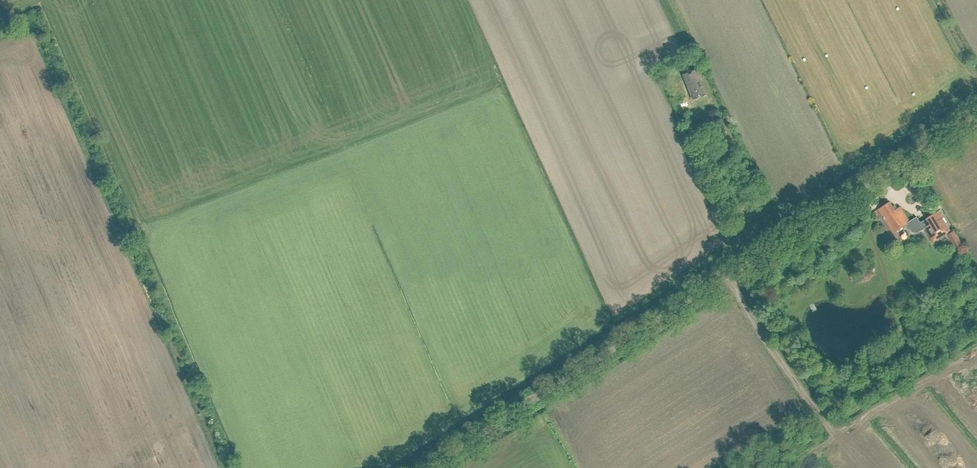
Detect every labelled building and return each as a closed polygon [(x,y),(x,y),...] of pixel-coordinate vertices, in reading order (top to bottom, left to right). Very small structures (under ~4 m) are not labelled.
[(707,96),(696,73),(680,80),(691,103),(707,96)] [(677,100),(686,97),(680,82),(672,85),(677,100)] [(890,202),(878,210),(893,233),(906,224),(910,222),(910,221),(901,207),(895,211),(890,202)] [(910,222),(906,224),(912,232),(916,234),(924,229),(933,243),(951,232),(938,212),(926,219),(921,222),(919,222),(916,217),(910,221),(910,222)] [(961,244),(954,232),(950,234),(957,247),(961,244)]
